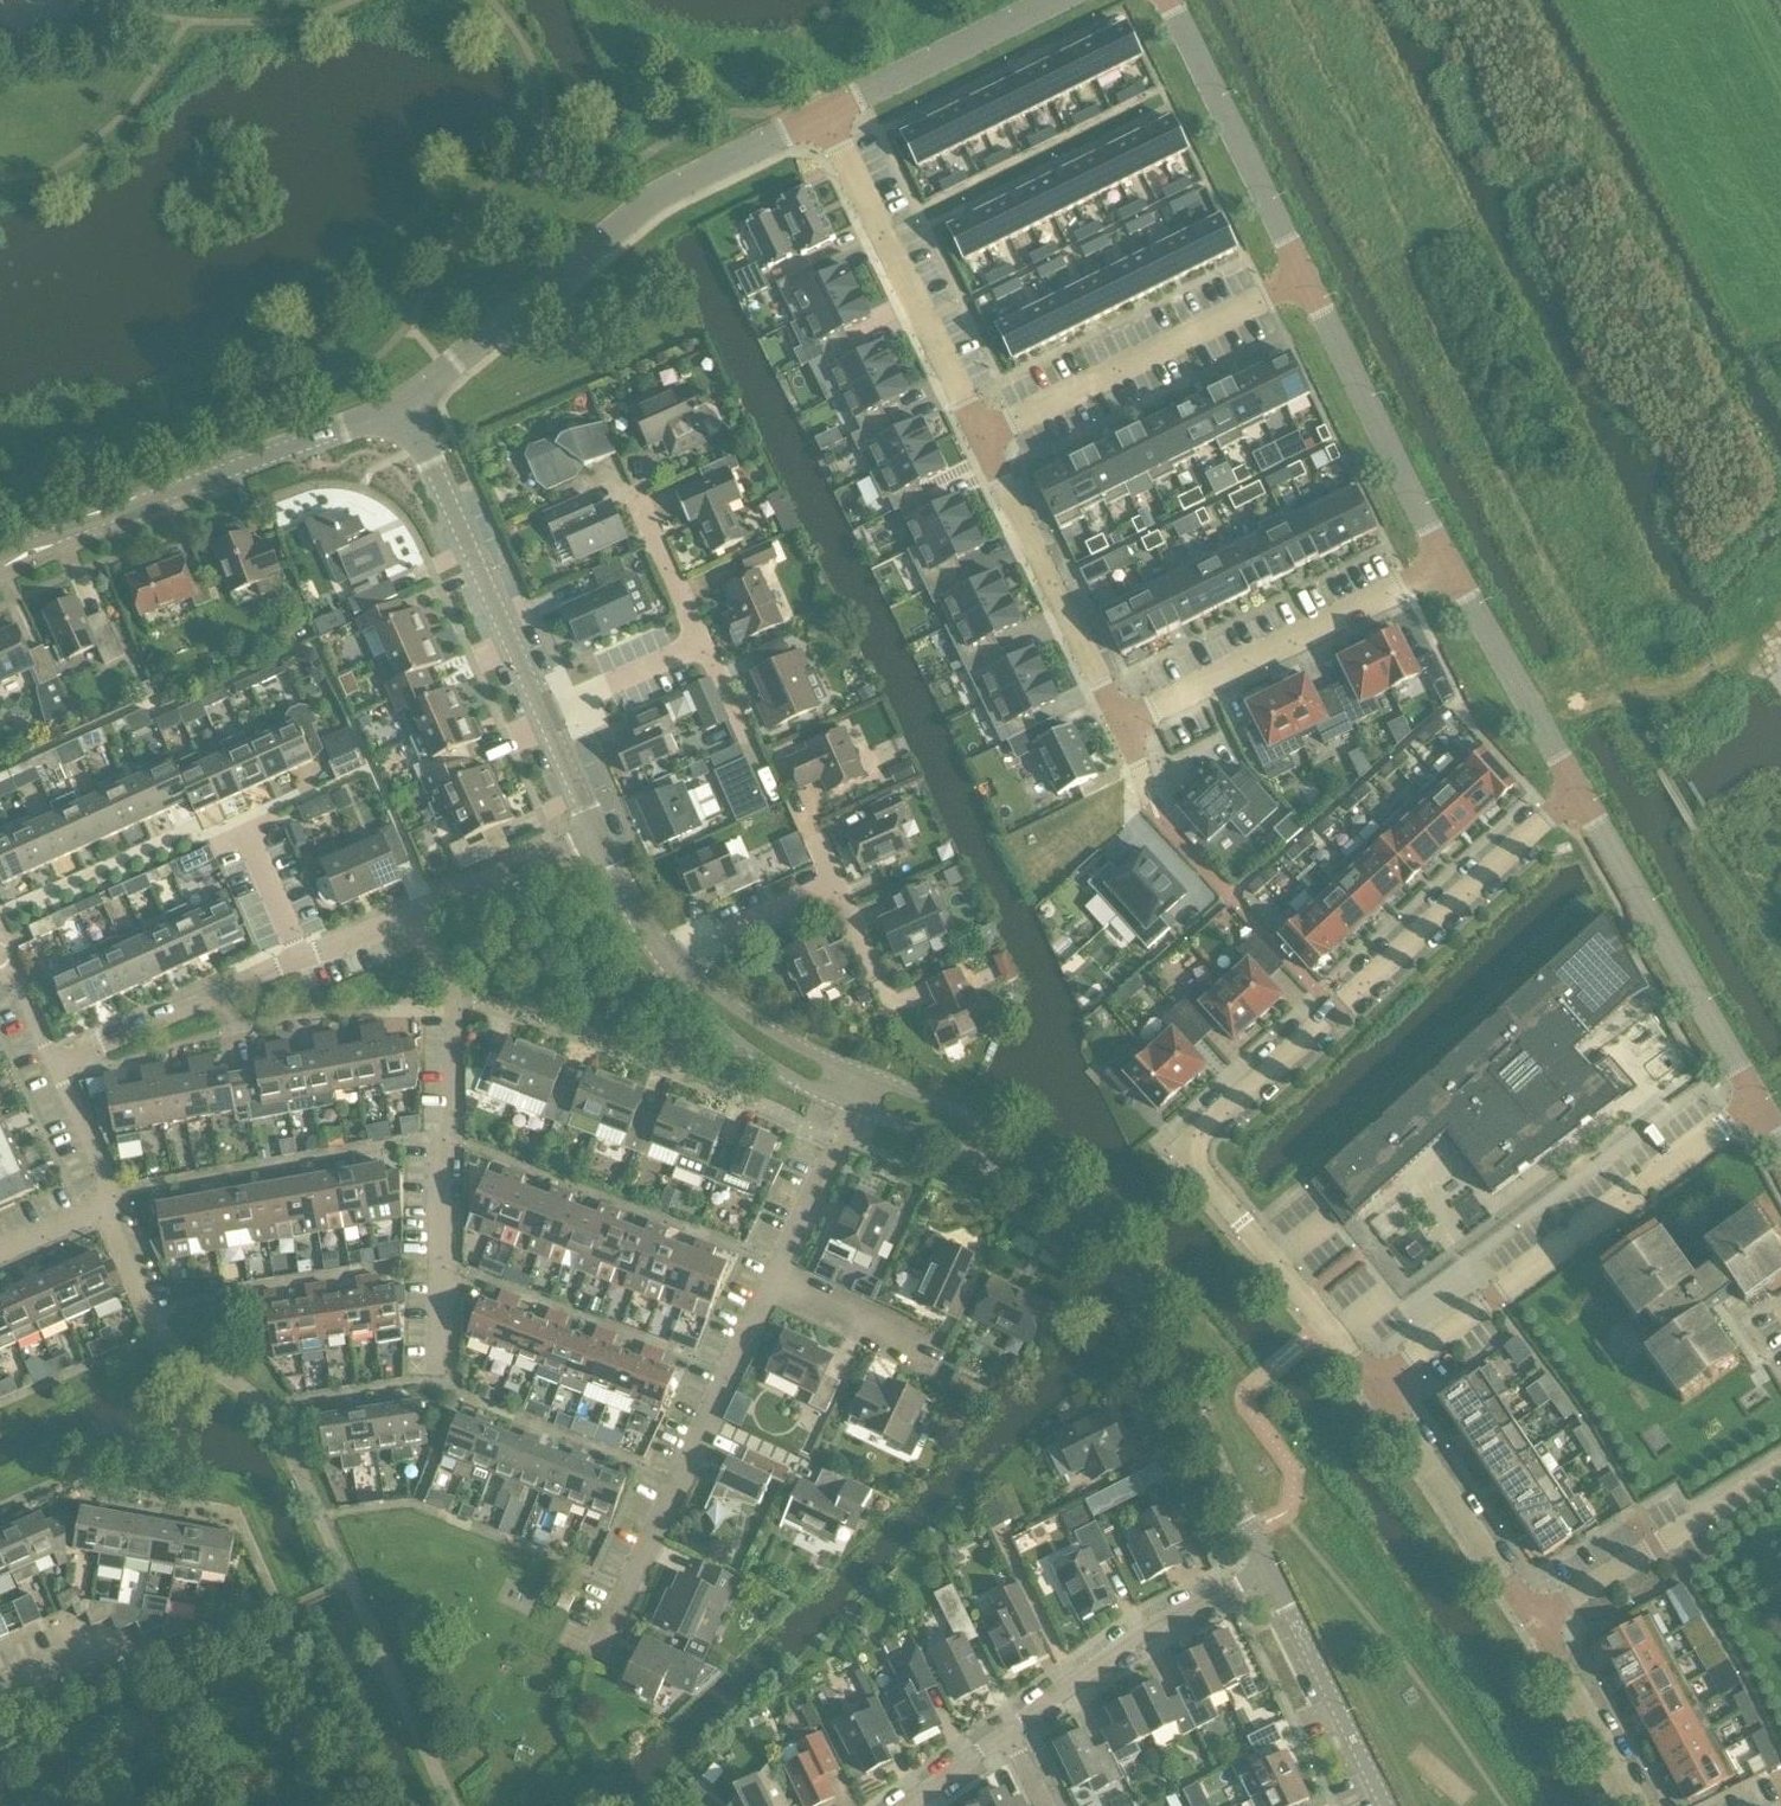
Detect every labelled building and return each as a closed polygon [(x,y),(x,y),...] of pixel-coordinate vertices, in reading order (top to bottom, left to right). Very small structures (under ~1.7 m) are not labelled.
[(1125,26),(1102,37),(1118,70),(1142,58),(1125,26)] [(1118,70),(1102,37),(1080,48),(1096,81),(1118,70)] [(1096,81),(1080,48),(1058,59),(1074,92),(1096,81)] [(1074,92),(1058,59),(1036,70),(1052,102),(1074,92)] [(1052,102),(1036,70),(1014,80),(1030,113),(1052,102)] [(1030,113),(1014,80),(992,91),(1008,124),(1030,113)] [(1142,85),(1129,91),(1133,100),(1146,93),(1142,85)] [(1008,124),(992,91),(970,102),(986,135),(1008,124)] [(1133,100),(1129,91),(1116,97),(1120,106),(1133,100)] [(986,135),(970,102),(948,113),(964,146),(986,135)] [(1098,107),(1085,113),(1089,121),(1102,115),(1098,107)] [(964,146),(948,113),(925,124),(942,157),(964,146)] [(1089,121),(1085,113),(1072,119),(1076,128),(1089,121)] [(1171,120),(1148,131),(1164,164),(1188,152),(1171,119),(1171,120)] [(942,157),(925,124),(902,135),(919,168),(942,157)] [(1053,128),(1041,135),(1045,143),(1058,137),(1053,128)] [(1164,164),(1148,131),(1126,142),(1142,174),(1164,164)] [(1045,143),(1041,135),(1028,141),(1032,149),(1045,143)] [(1142,174),(1126,142),(1104,152),(1120,185),(1142,174)] [(1009,150),(996,156),(1001,165),(1013,159),(1009,150)] [(1120,185),(1104,152),(1082,163),(1098,196),(1120,185)] [(1001,165),(996,156),(984,163),(988,171),(1001,165)] [(1098,196),(1082,163),(1060,174),(1076,207),(1098,196)] [(965,172),(952,178),(956,187),(969,180),(965,172)] [(1076,207),(1060,174),(1038,185),(1054,218),(1076,207)] [(956,187),(952,178),(939,184),(943,193),(956,187)] [(1188,179),(1175,185),(1179,193),(1192,187),(1188,179)] [(1054,218),(1038,185),(1016,196),(1032,229),(1054,218)] [(1166,200),(1179,193),(1175,185),(1162,191),(1166,200)] [(811,189),(777,205),(778,206),(779,206),(781,212),(771,217),(770,214),(770,212),(747,224),(747,225),(748,225),(769,266),(768,267),(769,269),(792,257),(791,256),(790,256),(788,252),(798,246),(802,254),(801,255),(802,256),(836,240),(835,238),(834,239),(811,191),(812,190),(811,189)] [(1186,208),(1199,202),(1195,193),(1182,200),(1186,208)] [(1032,229),(1016,196),(994,207),(1010,240),(1032,229)] [(1144,200),(1131,207),(1135,215),(1148,209),(1144,200)] [(1174,215),(1186,208),(1182,200),(1170,206),(1174,215)] [(1010,240),(994,207),(971,218),(988,250),(1010,240)] [(1135,215),(1131,207),(1118,213),(1122,221),(1135,215)] [(1142,230),(1155,224),(1151,215),(1138,221),(1142,230)] [(988,250),(971,218),(948,229),(965,262),(988,250)] [(1236,251),(1220,218),(1197,229),(1213,262),(1236,251)] [(1142,230),(1138,221),(1125,228),(1129,236),(1142,230)] [(1099,222),(1087,228),(1091,237),(1103,231),(1099,222)] [(1078,243),(1091,237),(1087,228),(1074,235),(1078,243)] [(1213,262),(1197,229),(1175,240),(1191,273),(1213,262)] [(1098,252),(1111,246),(1107,237),(1094,243),(1098,252)] [(1191,273),(1175,240),(1153,251),(1169,284),(1191,273)] [(1085,258),(1098,252),(1094,243),(1081,249),(1085,258)] [(1055,244),(1042,250),(1046,259),(1059,252),(1055,244)] [(1046,259),(1042,250),(1029,256),(1034,265),(1046,259)] [(1169,284),(1153,251),(1131,262),(1147,295),(1169,284)] [(1054,274),(1067,267),(1063,259),(1050,265),(1054,274)] [(1147,295),(1131,262),(1108,273),(1125,306),(1147,295)] [(1011,265),(998,272),(1002,280),(1015,274),(1011,265)] [(1041,280),(1054,274),(1050,265),(1037,271),(1041,280)] [(795,275),(776,284),(795,323),(796,323),(806,319),(805,318),(858,292),(846,267),(818,280),(812,267),(795,275)] [(1002,280),(998,272),(985,278),(989,286),(1002,280)] [(1125,306),(1108,273),(1086,284),(1103,317),(1125,306)] [(769,288),(763,275),(762,275),(741,285),(748,298),(769,288)] [(1010,295),(1022,289),(1018,280),(1005,287),(1010,295)] [(1103,317),(1086,284),(1064,295),(1080,328),(1103,317)] [(1010,295),(1005,287),(993,293),(997,301),(1010,295)] [(796,323),(792,325),(803,349),(810,363),(824,356),(849,344),(843,331),(871,317),(858,292),(805,318),(806,319),(796,323)] [(1080,328),(1064,295),(1042,306),(1058,338),(1080,328)] [(1058,338),(1042,306),(1020,316),(1036,349),(1058,338)] [(1036,349),(1020,316),(997,328),(1013,361),(1036,349)] [(829,365),(815,372),(829,401),(843,394),(896,369),(883,343),(856,357),(849,344),(824,356),(829,365)] [(1309,395),(1289,354),(1265,366),(1285,407),(1309,395)] [(1285,407),(1265,366),(1242,377),(1265,423),(1266,423),(1263,418),(1267,416),(1285,407)] [(896,369),(843,394),(845,400),(861,432),(862,433),(887,420),(881,407),(908,394),(896,369)] [(1265,423),(1242,377),(1219,389),(1244,440),(1245,439),(1243,434),(1265,423)] [(1244,440),(1219,389),(1196,400),(1221,451),(1244,440)] [(719,433),(722,424),(716,410),(707,407),(698,411),(689,391),(668,400),(667,396),(634,411),(650,447),(669,439),(674,441),(681,456),(710,442),(709,438),(719,433)] [(1221,451),(1196,400),(1173,411),(1196,457),(1197,457),(1194,452),(1215,441),(1220,451),(1221,451)] [(1196,457),(1173,411),(1150,423),(1175,474),(1176,473),(1174,468),(1183,464),(1196,457)] [(861,432),(851,437),(859,452),(869,447),(880,470),(881,471),(933,445),(921,420),(893,433),(887,420),(862,433),(861,432)] [(1175,474),(1150,423),(1127,434),(1152,485),(1175,474)] [(586,468),(617,454),(604,424),(562,438),(557,445),(552,442),(531,449),(527,458),(539,484),(548,491),(576,478),(584,467),(586,468)] [(1331,440),(1325,427),(1316,431),(1323,444),(1331,440)] [(1152,485),(1127,434),(1104,445),(1129,496),(1130,496),(1130,495),(1151,485),(1152,485)] [(880,470),(870,475),(883,501),(888,499),(895,513),(900,510),(899,509),(925,497),(918,484),(946,470),(933,445),(881,471),(880,470)] [(1129,496),(1104,445),(1081,456),(1106,508),(1129,496)] [(1286,445),(1277,450),(1284,463),(1293,458),(1286,445)] [(1332,463),(1340,459),(1334,446),(1325,450),(1332,463)] [(1284,463),(1277,450),(1269,454),(1275,467),(1284,463)] [(1106,508),(1081,456),(1058,468),(1083,519),(1085,518),(1082,513),(1098,505),(1103,503),(1106,508)] [(711,480),(677,495),(689,523),(698,519),(714,555),(744,541),(728,506),(743,499),(731,472),(740,468),(734,457),(706,469),(711,480)] [(1289,468),(1287,469),(1293,480),(1294,482),(1296,481),(1306,475),(1300,463),(1289,468)] [(1245,466),(1232,472),(1238,485),(1251,479),(1245,466)] [(1083,519),(1058,468),(1034,480),(1060,531),(1083,519)] [(1287,469),(1265,480),(1271,491),(1284,484),(1293,480),(1287,469)] [(1266,495),(1259,483),(1242,491),(1248,504),(1266,495)] [(1352,543),(1353,542),(1376,531),(1353,485),(1330,496),(1352,543)] [(1199,488),(1186,495),(1192,508),(1205,501),(1199,488)] [(1248,504),(1242,491),(1229,498),(1235,511),(1248,504)] [(1192,508),(1186,495),(1177,499),(1184,512),(1192,508)] [(626,539),(611,504),(593,512),(587,496),(546,515),(558,543),(568,538),(569,540),(555,546),(563,563),(577,557),(578,560),(626,539)] [(925,497),(899,509),(900,510),(917,547),(918,547),(971,522),(958,496),(931,510),(925,497)] [(1307,508),(1329,554),(1352,543),(1330,496),(1307,508)] [(1329,554),(1307,508),(1284,519),(1282,513),(1281,514),(1307,565),(1329,554)] [(785,536),(801,528),(792,509),(775,517),(785,536)] [(1210,523),(1204,510),(1196,514),(1202,527),(1210,523)] [(334,512),(306,524),(316,546),(321,544),(328,561),(339,585),(350,579),(353,586),(399,565),(391,546),(386,548),(381,536),(370,541),(361,519),(341,528),(334,512)] [(1149,513),(1140,517),(1146,530),(1155,526),(1149,513)] [(1202,527),(1196,514),(1183,520),(1189,533),(1202,527)] [(1283,576),(1307,565),(1281,514),(1258,525),(1283,576)] [(1146,530),(1140,517),(1131,521),(1138,534),(1146,530)] [(917,547),(907,552),(926,591),(962,573),(956,561),(983,547),(971,522),(918,547),(917,547)] [(1283,576),(1258,525),(1257,526),(1260,531),(1238,541),(1261,587),(1283,576)] [(1164,545),(1158,532),(1150,536),(1156,549),(1164,545)] [(250,534),(216,546),(234,593),(258,584),(262,597),(269,594),(270,596),(285,594),(286,588),(280,571),(270,543),(255,548),(250,534)] [(1103,535),(1094,540),(1100,553),(1109,548),(1103,535)] [(1156,549),(1150,536),(1149,536),(1141,541),(1147,553),(1156,549)] [(1100,553),(1094,540),(1085,544),(1092,557),(1100,553)] [(1238,599),(1261,587),(1238,541),(1215,553),(1238,599)] [(748,571),(777,558),(771,545),(742,558),(748,571)] [(1192,564),(1215,610),(1238,599),(1215,553),(1192,564)] [(1118,568),(1112,555),(1104,559),(1110,572),(1118,568)] [(198,608),(215,602),(204,573),(190,578),(183,559),(129,579),(143,617),(194,598),(198,608)] [(599,585),(626,573),(621,559),(593,571),(599,585)] [(1110,572),(1104,559),(1095,563),(1101,576),(1110,572)] [(1215,610),(1192,564),(1169,575),(1192,622),(1215,610)] [(748,639),(782,624),(759,572),(724,587),(736,613),(724,619),(735,642),(747,637),(748,639)] [(962,573),(926,591),(934,606),(939,603),(950,626),(951,627),(1008,598),(996,573),(968,586),(962,573)] [(1169,633),(1192,622),(1169,575),(1146,587),(1169,633)] [(356,617),(399,598),(392,583),(374,591),(372,585),(356,592),(358,598),(349,602),(356,617)] [(581,645),(637,619),(621,584),(565,609),(581,645)] [(1123,598),(1146,644),(1169,633),(1146,587),(1123,598)] [(950,626),(945,628),(964,667),(1000,650),(993,637),(1021,624),(1008,598),(951,627),(950,626)] [(1121,656),(1146,644),(1123,598),(1099,610),(1121,656)] [(126,657),(110,621),(92,630),(77,599),(45,614),(60,646),(53,649),(60,663),(67,660),(67,661),(98,647),(106,666),(126,657)] [(393,605),(358,620),(365,635),(377,629),(388,655),(431,636),(419,609),(399,618),(393,605)] [(75,713),(45,647),(30,654),(18,627),(0,635),(0,684),(31,670),(40,690),(38,690),(39,692),(40,691),(49,724),(47,724),(48,726),(75,713)] [(1412,663),(1397,632),(1368,646),(1389,690),(1426,672),(1433,686),(1446,680),(1433,653),(1412,663)] [(400,681),(387,686),(394,700),(424,686),(430,684),(433,683),(427,670),(443,663),(431,636),(388,655),(400,681)] [(783,639),(753,652),(761,670),(756,672),(770,702),(759,706),(770,729),(816,708),(814,704),(826,699),(815,675),(803,680),(800,673),(810,669),(802,651),(791,656),(783,639)] [(1339,660),(1351,686),(1334,694),(1350,726),(1378,712),(1372,699),(1389,690),(1368,646),(1339,660)] [(1000,650),(964,667),(983,706),(1046,675),(1034,650),(1006,663),(1000,650)] [(249,680),(253,689),(278,678),(274,669),(249,680)] [(1046,675),(983,706),(996,731),(1006,726),(1012,739),(1037,726),(1031,714),(1058,700),(1046,675)] [(1317,702),(1305,677),(1276,691),(1304,748),(1301,740),(1318,732),(1324,745),(1352,731),(1350,726),(1334,694),(1317,702)] [(240,695),(253,689),(249,680),(235,686),(240,695)] [(710,680),(688,689),(688,690),(706,731),(728,722),(710,680)] [(136,689),(142,702),(156,696),(150,682),(136,689)] [(424,686),(394,700),(400,714),(404,712),(416,737),(466,715),(454,688),(438,695),(435,689),(433,683),(430,684),(424,686)] [(871,686),(857,694),(863,705),(877,697),(871,686)] [(230,699),(226,690),(203,701),(207,710),(230,699)] [(1247,705),(1259,731),(1246,737),(1262,769),(1304,748),(1276,691),(1247,705)] [(203,701),(189,707),(193,716),(207,710),(203,701)] [(290,727),(274,735),(291,773),(315,762),(312,755),(324,750),(313,726),(318,724),(313,712),(308,708),(301,708),(292,712),(288,717),(288,723),(290,727)] [(631,723),(637,736),(616,746),(629,774),(671,755),(662,737),(675,731),(665,708),(631,723)] [(146,710),(138,714),(144,728),(152,724),(146,710)] [(185,724),(183,720),(179,711),(158,721),(164,734),(185,724)] [(416,737),(412,739),(423,765),(416,768),(422,782),(459,765),(454,753),(478,742),(483,740),(475,722),(471,724),(466,715),(416,737)] [(1012,739),(1007,741),(1011,749),(1025,742),(1028,749),(1034,746),(1036,751),(1058,796),(1096,777),(1071,726),(1061,731),(1054,718),(1037,726),(1012,739)] [(126,719),(113,725),(117,734),(131,728),(126,719)] [(1435,736),(1447,726),(1440,719),(1428,729),(1435,736)] [(109,742),(103,729),(80,740),(84,749),(85,753),(109,742)] [(1424,746),(1435,736),(1428,729),(1417,739),(1424,746)] [(830,792),(864,776),(844,730),(809,746),(811,751),(789,761),(800,787),(823,777),(830,792)] [(267,783),(250,745),(245,733),(222,743),(227,755),(244,793),(267,783)] [(250,745),(267,783),(291,773),(274,735),(250,745)] [(65,747),(56,750),(60,760),(64,768),(88,758),(85,753),(84,749),(80,740),(65,747)] [(1462,764),(1461,764),(1496,803),(1515,785),(1480,747),(1462,764)] [(1361,749),(1348,756),(1360,780),(1371,770),(1361,749)] [(60,760),(56,750),(33,761),(37,770),(47,766),(49,770),(56,772),(64,768),(60,760)] [(368,767),(360,750),(329,763),(337,781),(368,767)] [(1398,770),(1409,760),(1402,752),(1391,762),(1398,770)] [(198,755),(192,758),(176,765),(181,776),(180,776),(191,801),(191,802),(196,815),(221,804),(204,766),(203,766),(198,755)] [(204,766),(221,804),(244,793),(227,755),(204,766)] [(768,809),(746,759),(715,773),(737,823),(768,809)] [(1457,759),(1438,777),(1446,785),(1477,819),(1496,803),(1461,764),(1462,764),(1457,759)] [(459,765),(422,782),(428,796),(431,795),(435,803),(447,798),(454,814),(454,815),(502,794),(490,767),(476,773),(471,760),(459,765)] [(33,761),(19,767),(23,776),(37,770),(33,761)] [(909,761),(894,768),(900,782),(915,775),(909,761)] [(1386,780),(1398,770),(1391,762),(1380,772),(1386,780)] [(175,763),(151,774),(168,812),(191,802),(191,801),(180,776),(181,776),(176,765),(175,763)] [(1243,769),(1241,767),(1240,768),(1240,769),(1225,782),(1219,776),(1220,775),(1218,774),(1216,775),(1217,776),(1203,788),(1202,787),(1193,795),(1194,796),(1180,808),(1178,809),(1180,811),(1207,840),(1206,840),(1208,842),(1209,841),(1209,840),(1245,808),(1260,824),(1277,809),(1256,785),(1257,784),(1255,783),(1242,769),(1243,769)] [(0,776),(0,787),(14,780),(10,771),(0,776)] [(128,784),(144,822),(168,812),(151,774),(128,784)] [(144,822),(128,784),(123,775),(100,785),(104,795),(121,833),(144,822)] [(1438,777),(1420,794),(1428,802),(1459,836),(1477,820),(1477,819),(1446,785),(1438,777)] [(1360,803),(1372,793),(1365,785),(1353,795),(1360,803)] [(347,787),(333,793),(340,809),(354,803),(347,787)] [(674,788),(641,803),(661,846),(693,831),(702,827),(686,791),(677,795),(674,788)] [(98,843),(81,805),(76,793),(68,797),(73,809),(58,816),(74,854),(98,843)] [(466,840),(450,847),(457,863),(461,871),(496,856),(492,847),(486,833),(501,826),(514,821),(502,794),(454,815),(466,840)] [(1420,794),(1402,810),(1409,819),(1440,853),(1459,836),(1428,802),(1420,794)] [(104,795),(81,805),(98,843),(121,833),(104,795)] [(1349,813),(1360,803),(1353,795),(1342,805),(1349,813)] [(863,870),(911,849),(898,820),(908,816),(899,796),(872,808),(878,821),(848,835),(863,870)] [(307,825),(337,812),(330,797),(300,810),(307,825)] [(1402,810),(1383,827),(1391,836),(1422,870),(1440,853),(1409,819),(1402,810)] [(1286,845),(1304,829),(1291,815),(1289,817),(1273,830),(1286,845)] [(58,816),(34,826),(51,864),(74,854),(58,816)] [(7,827),(28,875),(51,864),(34,826),(30,817),(7,827)] [(1323,836),(1334,826),(1327,818),(1316,828),(1323,836)] [(293,842),(306,836),(301,825),(288,830),(293,842)] [(354,851),(372,895),(403,881),(398,870),(411,864),(395,826),(380,833),(383,838),(354,851)] [(7,827),(0,830),(0,837),(2,841),(0,842),(0,877),(4,885),(28,875),(7,827)] [(1383,827),(1364,844),(1372,853),(1403,887),(1422,870),(1391,836),(1383,827)] [(1304,852),(1315,842),(1308,835),(1297,845),(1304,852)] [(735,893),(761,881),(751,859),(735,867),(725,843),(679,863),(693,896),(729,880),(735,893)] [(1364,844),(1346,861),(1354,870),(1385,904),(1403,887),(1372,853),(1364,844)] [(1292,862),(1304,852),(1297,845),(1285,855),(1292,862)] [(211,847),(181,860),(187,874),(218,861),(211,847)] [(810,863),(804,850),(788,857),(794,871),(810,863)] [(334,905),(337,905),(340,903),(342,908),(372,895),(354,851),(323,864),(330,879),(317,885),(323,900),(324,901),(325,902),(327,903),(328,904),(331,905),(332,905),(334,905)] [(1119,918),(1166,875),(1146,853),(1121,876),(1110,865),(1088,885),(1119,918)] [(1328,878),(1366,921),(1385,904),(1354,870),(1346,861),(1328,878)] [(175,874),(171,865),(151,874),(155,883),(175,874)] [(1266,886),(1278,876),(1271,868),(1259,878),(1266,886)] [(153,888),(151,884),(147,875),(125,885),(131,898),(153,888)] [(1186,896),(1166,875),(1119,918),(1149,951),(1171,930),(1161,920),(1186,896)] [(1255,895),(1266,886),(1259,878),(1248,888),(1255,895)] [(1328,878),(1309,895),(1348,938),(1366,921),(1328,878)] [(929,949),(926,942),(946,933),(931,900),(937,897),(930,882),(902,895),(908,909),(881,921),(903,968),(926,958),(929,949)] [(124,885),(110,892),(114,901),(128,895),(124,885)] [(214,902),(192,912),(194,917),(211,956),(220,951),(222,956),(236,949),(234,945),(246,940),(229,903),(232,902),(228,892),(213,899),(214,902)] [(1312,900),(1295,916),(1329,954),(1348,938),(1309,895),(1308,896),(1312,900)] [(101,896),(87,902),(91,911),(105,905),(101,896)] [(81,915),(77,906),(54,917),(60,930),(64,929),(67,921),(81,915)] [(181,910),(166,917),(188,966),(211,956),(194,917),(192,912),(189,906),(181,910)] [(1298,921),(1279,938),(1310,972),(1329,954),(1295,916),(1294,917),(1298,921)] [(1592,1069),(1575,1051),(1645,987),(1605,916),(1311,1184),(1345,1226),(1446,1134),(1492,1196),(1637,1088),(1609,1057),(1592,1069)] [(54,917),(29,927),(36,941),(60,930),(54,917)] [(163,931),(147,938),(164,976),(188,966),(166,917),(158,920),(163,931)] [(828,994),(861,979),(846,948),(834,953),(829,951),(822,936),(787,952),(793,965),(790,967),(788,972),(792,981),(798,983),(800,981),(807,995),(822,988),(823,992),(828,994)] [(1237,952),(1243,958),(1220,979),(1257,1020),(1281,998),(1262,977),(1280,962),(1256,936),(1237,952)] [(117,937),(95,947),(96,948),(101,959),(118,997),(141,987),(124,948),(122,949),(117,937)] [(147,938),(124,948),(141,987),(164,976),(147,938)] [(96,948),(72,958),(94,1007),(118,997),(101,959),(96,948)] [(1005,953),(994,958),(997,965),(998,965),(1002,967),(1003,966),(1008,964),(1010,963),(1005,953)] [(68,973),(53,980),(70,1018),(94,1007),(72,958),(64,962),(68,973)] [(974,991),(970,993),(960,970),(929,983),(940,1007),(926,1013),(942,1048),(945,1046),(948,1049),(959,1044),(960,1040),(990,1026),(974,991)] [(1210,997),(1200,986),(1177,1007),(1201,1033),(1215,1021),(1234,1041),(1257,1020),(1220,979),(1220,980),(1224,984),(1210,997)] [(1122,990),(1112,998),(1121,1008),(1131,1000),(1122,990)] [(1161,1021),(1167,1028),(1145,1048),(1182,1089),(1206,1067),(1187,1046),(1201,1033),(1177,1007),(1161,1021)] [(385,1025),(374,1027),(384,1085),(383,1085),(385,1095),(417,1089),(421,1067),(416,1039),(402,1042),(401,1040),(389,1042),(385,1025)] [(353,1048),(360,1089),(383,1085),(384,1085),(374,1027),(362,1029),(365,1046),(353,1048)] [(360,1089),(353,1048),(341,1051),(338,1033),(326,1035),(337,1094),(360,1089)] [(305,1057),(315,1109),(339,1105),(337,1094),(326,1035),(314,1038),(317,1055),(305,1057)] [(517,1108),(539,1048),(521,1041),(519,1045),(510,1041),(501,1066),(488,1062),(477,1093),(517,1108)] [(278,1044),(291,1114),(315,1109),(305,1057),(293,1059),(290,1042),(278,1044)] [(291,1114),(278,1044),(267,1046),(270,1063),(257,1066),(257,1067),(243,1069),(250,1108),(253,1121),(254,1120),(291,1114)] [(557,1123),(568,1092),(556,1087),(566,1062),(557,1059),(558,1055),(539,1048),(517,1108),(557,1123)] [(1126,1073),(1116,1063),(1105,1073),(1125,1095),(1135,1085),(1158,1110),(1182,1089),(1145,1048),(1144,1049),(1148,1053),(1126,1073)] [(250,1108),(243,1069),(229,1072),(229,1071),(216,1073),(213,1056),(201,1058),(212,1116),(237,1112),(237,1116),(236,1116),(237,1120),(243,1122),(253,1121),(250,1108)] [(181,1080),(188,1121),(212,1116),(201,1058),(190,1060),(193,1077),(181,1080)] [(154,1067),(164,1125),(188,1121),(181,1080),(169,1082),(166,1065),(154,1067)] [(164,1125),(154,1067),(142,1069),(145,1086),(133,1088),(141,1129),(164,1125)] [(568,1092),(557,1123),(597,1138),(619,1078),(601,1071),(599,1075),(590,1071),(581,1096),(568,1092)] [(141,1129),(133,1088),(121,1090),(118,1073),(106,1076),(109,1095),(95,1098),(100,1126),(114,1123),(118,1146),(143,1141),(141,1129)] [(636,1153),(648,1122),(636,1117),(645,1092),(637,1089),(638,1085),(619,1078),(597,1138),(636,1153)] [(479,1102),(468,1098),(468,1114),(474,1116),(479,1102)] [(648,1122),(636,1153),(676,1169),(699,1108),(680,1101),(679,1105),(670,1102),(661,1127),(648,1122)] [(699,1108),(676,1169),(716,1184),(728,1152),(716,1147),(725,1122),(716,1119),(718,1115),(699,1108)] [(3,1118),(0,1119),(0,1141),(11,1136),(3,1118)] [(321,1151),(344,1147),(344,1146),(341,1128),(318,1132),(318,1136),(321,1150),(321,1151)] [(776,1137),(760,1131),(758,1135),(750,1132),(740,1157),(728,1152),(716,1184),(755,1198),(759,1186),(761,1187),(763,1182),(774,1186),(784,1165),(771,1160),(778,1142),(774,1141),(776,1137)] [(19,1154),(11,1136),(0,1141),(0,1163),(19,1154)] [(0,1163),(0,1185),(28,1172),(19,1154),(0,1163)] [(477,1167),(480,1158),(467,1154),(467,1164),(477,1167)] [(388,1175),(386,1165),(360,1170),(370,1225),(404,1218),(402,1172),(388,1175)] [(492,1239),(516,1173),(506,1169),(502,1180),(487,1175),(467,1229),(492,1239)] [(335,1174),(345,1229),(370,1225),(360,1170),(335,1174)] [(0,1185),(0,1208),(36,1191),(28,1172),(0,1185)] [(516,1173),(492,1239),(516,1248),(536,1193),(522,1187),(526,1177),(516,1173)] [(345,1229),(335,1174),(310,1179),(319,1234),(345,1229)] [(319,1234),(310,1179),(284,1183),(294,1238),(319,1234)] [(259,1188),(269,1243),(294,1238),(284,1183),(259,1188)] [(540,1257),(564,1191),(554,1187),(550,1198),(536,1193),(516,1248),(540,1257)] [(234,1192),(244,1247),(269,1243),(259,1188),(234,1192)] [(667,1188),(659,1211),(676,1217),(684,1195),(667,1188)] [(564,1191),(540,1257),(564,1266),(584,1211),(570,1206),(574,1195),(564,1191)] [(209,1197),(219,1252),(244,1247),(234,1192),(209,1197)] [(880,1239),(893,1210),(859,1195),(845,1226),(839,1224),(832,1239),(833,1239),(826,1253),(852,1265),(859,1251),(877,1259),(885,1241),(880,1239)] [(219,1252),(209,1197),(184,1201),(193,1256),(219,1252)] [(193,1256),(184,1201),(158,1206),(164,1240),(152,1242),(160,1262),(193,1256)] [(584,1211),(564,1266),(588,1275),(612,1209),(602,1205),(598,1216),(584,1211)] [(612,1284),(632,1229),(618,1223),(622,1213),(612,1209),(588,1275),(612,1284)] [(1603,1275),(1637,1321),(1645,1315),(1662,1338),(1644,1351),(1677,1397),(1734,1356),(1717,1332),(1705,1315),(1701,1311),(1734,1288),(1738,1293),(1744,1303),(1780,1276),(1780,1257),(1763,1232),(1749,1212),(1703,1245),(1715,1262),(1693,1279),(1675,1253),(1661,1234),(1603,1275)] [(632,1229),(612,1284),(636,1293),(660,1227),(650,1223),(646,1234),(632,1229)] [(660,1227),(636,1293),(659,1302),(680,1247),(666,1241),(670,1231),(660,1227)] [(680,1247),(659,1302),(683,1311),(708,1245),(698,1241),(694,1252),(680,1247)] [(948,1316),(975,1258),(942,1243),(915,1301),(948,1316)] [(708,1245),(683,1311),(708,1320),(729,1265),(714,1259),(718,1249),(708,1245)] [(76,1264),(72,1265),(88,1302),(92,1311),(128,1295),(124,1287),(113,1261),(103,1266),(98,1254),(76,1264)] [(822,1260),(816,1274),(815,1274),(834,1283),(834,1282),(840,1269),(822,1260)] [(72,1265),(47,1276),(67,1322),(92,1311),(88,1302),(72,1265)] [(530,1278),(508,1269),(504,1280),(526,1288),(530,1278)] [(47,1276),(23,1287),(42,1333),(67,1322),(47,1276)] [(378,1276),(368,1278),(376,1333),(377,1345),(378,1345),(404,1341),(402,1329),(399,1304),(396,1288),(380,1290),(378,1276)] [(209,1277),(196,1279),(198,1291),(211,1289),(209,1277)] [(359,1293),(345,1296),(351,1337),(376,1333),(368,1278),(357,1279),(359,1293)] [(1049,1306),(1026,1295),(1025,1298),(1016,1294),(1017,1291),(993,1280),(976,1318),(1032,1344),(1049,1306)] [(328,1284),(317,1286),(326,1341),(351,1337),(345,1296),(330,1298),(328,1284)] [(309,1301),(294,1304),(302,1355),(327,1351),(326,1341),(317,1286),(307,1287),(309,1301)] [(405,1286),(396,1288),(399,1304),(405,1303),(405,1286)] [(0,1297),(0,1303),(18,1344),(42,1333),(23,1287),(0,1297)] [(277,1292),(266,1294),(274,1349),(276,1359),(302,1355),(294,1304),(279,1306),(277,1292)] [(462,1333),(462,1335),(464,1336),(468,1337),(469,1337),(468,1339),(493,1348),(513,1296),(503,1292),(498,1305),(483,1300),(480,1306),(464,1300),(462,1300),(462,1333)] [(513,1296),(493,1348),(517,1357),(532,1318),(518,1313),(523,1300),(523,1299),(513,1296)] [(602,1301),(593,1298),(588,1310),(597,1313),(602,1301)] [(18,1344),(0,1303),(0,1351),(18,1344)] [(532,1318),(517,1357),(541,1366),(561,1314),(551,1310),(546,1323),(532,1318)] [(541,1366),(537,1377),(561,1386),(580,1336),(566,1331),(571,1318),(571,1317),(561,1314),(541,1366)] [(99,1333),(102,1339),(108,1352),(120,1347),(111,1327),(99,1333)] [(580,1336),(561,1386),(585,1395),(589,1384),(609,1332),(599,1328),(594,1341),(580,1336)] [(609,1332),(589,1384),(613,1393),(628,1354),(614,1349),(619,1335),(609,1332)] [(700,1341),(675,1332),(671,1343),(696,1352),(700,1341)] [(825,1416),(842,1383),(826,1375),(834,1359),(808,1347),(809,1344),(788,1333),(769,1371),(815,1394),(808,1407),(825,1416)] [(1522,1363),(1532,1356),(1517,1337),(1507,1344),(1522,1363)] [(108,1352),(102,1339),(87,1346),(93,1359),(108,1352)] [(628,1354),(613,1393),(637,1402),(656,1350),(647,1346),(642,1359),(628,1354)] [(637,1402),(633,1411),(634,1411),(650,1417),(649,1419),(658,1422),(662,1411),(676,1372),(662,1367),(667,1353),(659,1351),(656,1350),(637,1402)] [(55,1361),(60,1374),(69,1370),(63,1357),(55,1361)] [(60,1374),(55,1361),(46,1365),(52,1378),(60,1374)] [(1458,1426),(1471,1417),(1498,1398),(1498,1399),(1508,1392),(1490,1365),(1439,1399),(1458,1426)] [(982,1404),(989,1389),(957,1374),(950,1389),(982,1404)] [(1551,1401),(1560,1394),(1546,1375),(1537,1382),(1551,1401)] [(5,1382),(11,1395),(20,1392),(14,1379),(5,1382)] [(5,1382),(0,1385),(0,1394),(2,1399),(11,1395),(5,1382)] [(869,1429),(903,1446),(900,1452),(913,1458),(925,1433),(912,1427),(925,1399),(891,1382),(886,1394),(867,1385),(852,1415),(871,1424),(869,1429)] [(503,1388),(498,1404),(510,1408),(515,1393),(503,1388)] [(1560,1394),(1551,1401),(1565,1420),(1574,1413),(1560,1394)] [(404,1398),(396,1399),(405,1462),(415,1460),(413,1446),(429,1444),(423,1403),(405,1405),(404,1398)] [(1475,1452),(1485,1445),(1515,1424),(1498,1399),(1498,1398),(1471,1417),(1458,1426),(1475,1452)] [(388,1408),(371,1411),(378,1452),(393,1449),(395,1464),(405,1462),(396,1399),(387,1400),(388,1408)] [(522,1413),(537,1419),(542,1406),(527,1401),(522,1413)] [(353,1406),(345,1407),(354,1470),(365,1468),(362,1454),(378,1452),(371,1411),(355,1413),(353,1406)] [(344,1471),(354,1470),(345,1407),(337,1408),(338,1416),(320,1418),(326,1460),(342,1457),(344,1471)] [(574,1417),(558,1412),(554,1424),(569,1429),(574,1417)] [(1112,1453),(1125,1447),(1108,1412),(1057,1437),(1074,1472),(1087,1466),(1094,1480),(1120,1468),(1112,1453)] [(459,1417),(444,1456),(459,1462),(454,1475),(464,1479),(486,1419),(478,1416),(476,1423),(459,1417)] [(595,1440),(600,1427),(575,1418),(570,1431),(595,1440)] [(486,1419),(464,1479),(473,1482),(474,1480),(488,1485),(492,1474),(493,1474),(508,1435),(492,1429),(494,1422),(486,1419)] [(1515,1424),(1485,1445),(1475,1452),(1493,1478),(1499,1473),(1533,1450),(1515,1424)] [(1585,1452),(1595,1446),(1583,1426),(1573,1432),(1585,1452)] [(605,1429),(600,1427),(595,1440),(618,1449),(622,1438),(606,1432),(605,1429)] [(508,1435),(493,1474),(507,1480),(502,1493),(512,1497),(534,1437),(526,1434),(523,1441),(508,1435)] [(534,1437),(512,1497),(521,1500),(526,1487),(541,1492),(555,1453),(539,1447),(542,1440),(534,1437)] [(1514,1501),(1550,1476),(1540,1461),(1550,1455),(1542,1444),(1533,1450),(1499,1473),(1493,1478),(1510,1504),(1514,1501)] [(1595,1446),(1585,1452),(1597,1472),(1607,1466),(1595,1446)] [(785,1485),(793,1470),(750,1450),(743,1464),(730,1458),(717,1486),(711,1499),(713,1500),(713,1499),(738,1503),(743,1504),(747,1505),(751,1506),(756,1509),(758,1505),(760,1506),(766,1493),(768,1494),(769,1491),(767,1490),(773,1479),(785,1485)] [(555,1453),(541,1492),(555,1498),(550,1511),(560,1515),(582,1455),(574,1452),(571,1459),(555,1453)] [(582,1455),(560,1515),(569,1518),(574,1505),(589,1511),(603,1471),(587,1465),(590,1458),(582,1455)] [(1528,1529),(1574,1498),(1564,1484),(1568,1481),(1560,1469),(1550,1476),(1514,1501),(1510,1504),(1528,1529)] [(603,1471),(589,1511),(604,1516),(599,1529),(608,1533),(631,1474),(622,1470),(620,1478),(603,1471)] [(857,1527),(873,1493),(829,1472),(820,1490),(803,1482),(783,1523),(802,1532),(804,1528),(830,1541),(841,1519),(857,1527)] [(1623,1514),(1633,1507),(1620,1487),(1610,1493),(1623,1514)] [(997,1511),(1010,1505),(1003,1491),(990,1498),(997,1511)] [(1577,1496),(1574,1498),(1528,1529),(1546,1556),(1595,1523),(1577,1496)] [(463,1505),(459,1516),(472,1521),(477,1510),(463,1505)] [(1172,1547),(1185,1541),(1168,1506),(1140,1520),(1149,1537),(1132,1546),(1140,1563),(1134,1566),(1142,1583),(1181,1564),(1172,1547)] [(99,1555),(106,1514),(80,1509),(73,1550),(98,1555),(99,1555)] [(122,1571),(124,1559),(131,1518),(106,1514),(99,1555),(98,1555),(96,1566),(122,1571)] [(33,1563),(53,1555),(57,1566),(66,1562),(62,1515),(44,1524),(40,1515),(16,1526),(37,1574),(38,1574),(33,1563)] [(124,1559),(149,1564),(156,1522),(131,1518),(124,1559)] [(149,1564),(174,1568),(182,1527),(156,1522),(149,1564)] [(1080,1620),(1118,1601),(1100,1566),(1115,1559),(1097,1523),(1075,1533),(1086,1554),(1055,1569),(1080,1620)] [(16,1526),(0,1533),(0,1553),(9,1574),(10,1573),(15,1584),(37,1574),(16,1526)] [(198,1584),(200,1573),(199,1572),(207,1531),(182,1527),(174,1568),(175,1568),(173,1580),(198,1584)] [(199,1572),(200,1573),(225,1577),(233,1536),(207,1531),(199,1572)] [(9,1574),(0,1553),(0,1578),(9,1574)] [(723,1610),(737,1580),(709,1567),(701,1584),(682,1575),(668,1604),(665,1603),(655,1624),(693,1642),(710,1604),(723,1610)] [(1680,1605),(1690,1598),(1682,1584),(1671,1590),(1680,1605)] [(952,1639),(954,1641),(933,1652),(957,1701),(987,1686),(966,1644),(979,1637),(953,1586),(935,1594),(954,1633),(952,1639)] [(1041,1631),(1019,1586),(992,1599),(1001,1616),(985,1624),(1008,1671),(1038,1656),(1028,1637),(1041,1631)] [(75,1617),(84,1613),(88,1611),(90,1601),(83,1600),(80,1601),(74,1588),(64,1592),(71,1606),(70,1606),(75,1617)] [(61,1610),(70,1606),(71,1606),(64,1592),(55,1596),(61,1610)] [(569,1613),(576,1598),(566,1593),(559,1608),(569,1613)] [(25,1609),(31,1623),(40,1619),(29,1595),(20,1599),(25,1609)] [(25,1609),(20,1599),(11,1603),(22,1627),(31,1623),(25,1609)] [(114,1615),(116,1606),(90,1601),(88,1611),(84,1613),(90,1626),(109,1618),(109,1617),(114,1615)] [(109,1617),(109,1618),(115,1631),(134,1622),(139,1621),(141,1610),(116,1606),(114,1615),(109,1617)] [(164,1626),(166,1615),(141,1610),(139,1621),(134,1622),(140,1636),(160,1627),(164,1626)] [(160,1627),(166,1641),(185,1632),(189,1631),(191,1620),(166,1615),(164,1626),(160,1627)] [(185,1632),(191,1646),(215,1636),(218,1619),(192,1615),(191,1620),(189,1631),(185,1632)] [(1613,1666),(1664,1639),(1651,1615),(1600,1643),(1612,1664),(1611,1664),(1613,1666)] [(1705,1646),(1715,1640),(1707,1625),(1696,1631),(1705,1646)] [(1229,1633),(1202,1646),(1204,1650),(1223,1688),(1224,1687),(1238,1680),(1248,1700),(1259,1694),(1229,1633)] [(1664,1639),(1613,1666),(1625,1689),(1676,1661),(1664,1639)] [(1715,1640),(1705,1646),(1714,1660),(1724,1654),(1715,1640)] [(627,1672),(621,1685),(623,1686),(638,1693),(638,1695),(642,1697),(643,1695),(656,1702),(665,1682),(680,1688),(693,1695),(719,1671),(693,1659),(665,1646),(658,1662),(639,1653),(629,1673),(627,1672)] [(911,1741),(941,1726),(924,1692),(937,1686),(918,1648),(890,1661),(904,1689),(889,1696),(911,1741)] [(1204,1650),(1178,1663),(1193,1695),(1181,1700),(1183,1704),(1194,1726),(1196,1730),(1219,1718),(1210,1699),(1226,1691),(1224,1687),(1223,1688),(1204,1650)] [(1676,1661),(1625,1689),(1626,1691),(1637,1711),(1688,1683),(1676,1661)] [(1730,1690),(1741,1684),(1733,1669),(1722,1675),(1730,1690)] [(1157,1683),(1131,1696),(1133,1698),(1151,1735),(1176,1723),(1183,1736),(1196,1730),(1194,1726),(1183,1704),(1181,1700),(1180,1696),(1167,1702),(1157,1683)] [(1688,1683),(1637,1711),(1650,1733),(1700,1706),(1688,1683)] [(1741,1712),(1752,1707),(1745,1692),(1734,1697),(1741,1712)] [(1118,1732),(1106,1739),(1109,1746),(1118,1764),(1131,1757),(1140,1753),(1135,1743),(1151,1735),(1133,1698),(1108,1710),(1118,1732)] [(885,1749),(898,1742),(877,1699),(861,1707),(865,1715),(837,1729),(850,1755),(856,1753),(866,1774),(892,1761),(885,1749)] [(811,1729),(819,1725),(809,1704),(800,1708),(811,1729)] [(1702,1734),(1702,1735),(1713,1729),(1700,1706),(1650,1733),(1662,1756),(1702,1734)] [(1752,1707),(1741,1712),(1749,1727),(1759,1722),(1752,1707)] [(1256,1754),(1284,1740),(1276,1724),(1248,1738),(1256,1754)] [(1674,1778),(1714,1756),(1724,1750),(1713,1729),(1702,1735),(1702,1734),(1662,1756),(1674,1778)] [(1056,1741),(1054,1748),(1057,1755),(1062,1756),(1077,1788),(1090,1781),(1096,1792),(1125,1778),(1125,1777),(1118,1764),(1109,1746),(1097,1751),(1093,1750),(1084,1732),(1067,1740),(1063,1738),(1056,1741)] [(838,1769),(820,1735),(798,1746),(804,1758),(786,1767),(805,1805),(818,1805),(835,1797),(825,1776),(838,1769)] [(1269,1749),(1232,1767),(1240,1782),(1243,1781),(1251,1799),(1260,1794),(1260,1795),(1298,1776),(1287,1753),(1274,1759),(1269,1749)] [(1714,1756),(1674,1778),(1687,1802),(1737,1774),(1724,1750),(1714,1756)] [(1770,1771),(1780,1765),(1773,1750),(1762,1755),(1770,1771)] [(769,1764),(758,1777),(735,1788),(740,1797),(732,1805),(790,1805),(769,1764)] [(1251,1799),(1255,1805),(1297,1805),(1310,1799),(1298,1776),(1260,1795),(1260,1794),(1251,1799)] [(65,1791),(60,1780),(44,1787),(48,1798),(65,1791)] [(698,1804),(707,1795),(692,1782),(684,1792),(698,1804)] [(1183,1791),(1190,1805),(1196,1805),(1207,1800),(1198,1783),(1183,1791)] [(1004,1790),(978,1804),(979,1805),(1012,1805),(1004,1790)]
